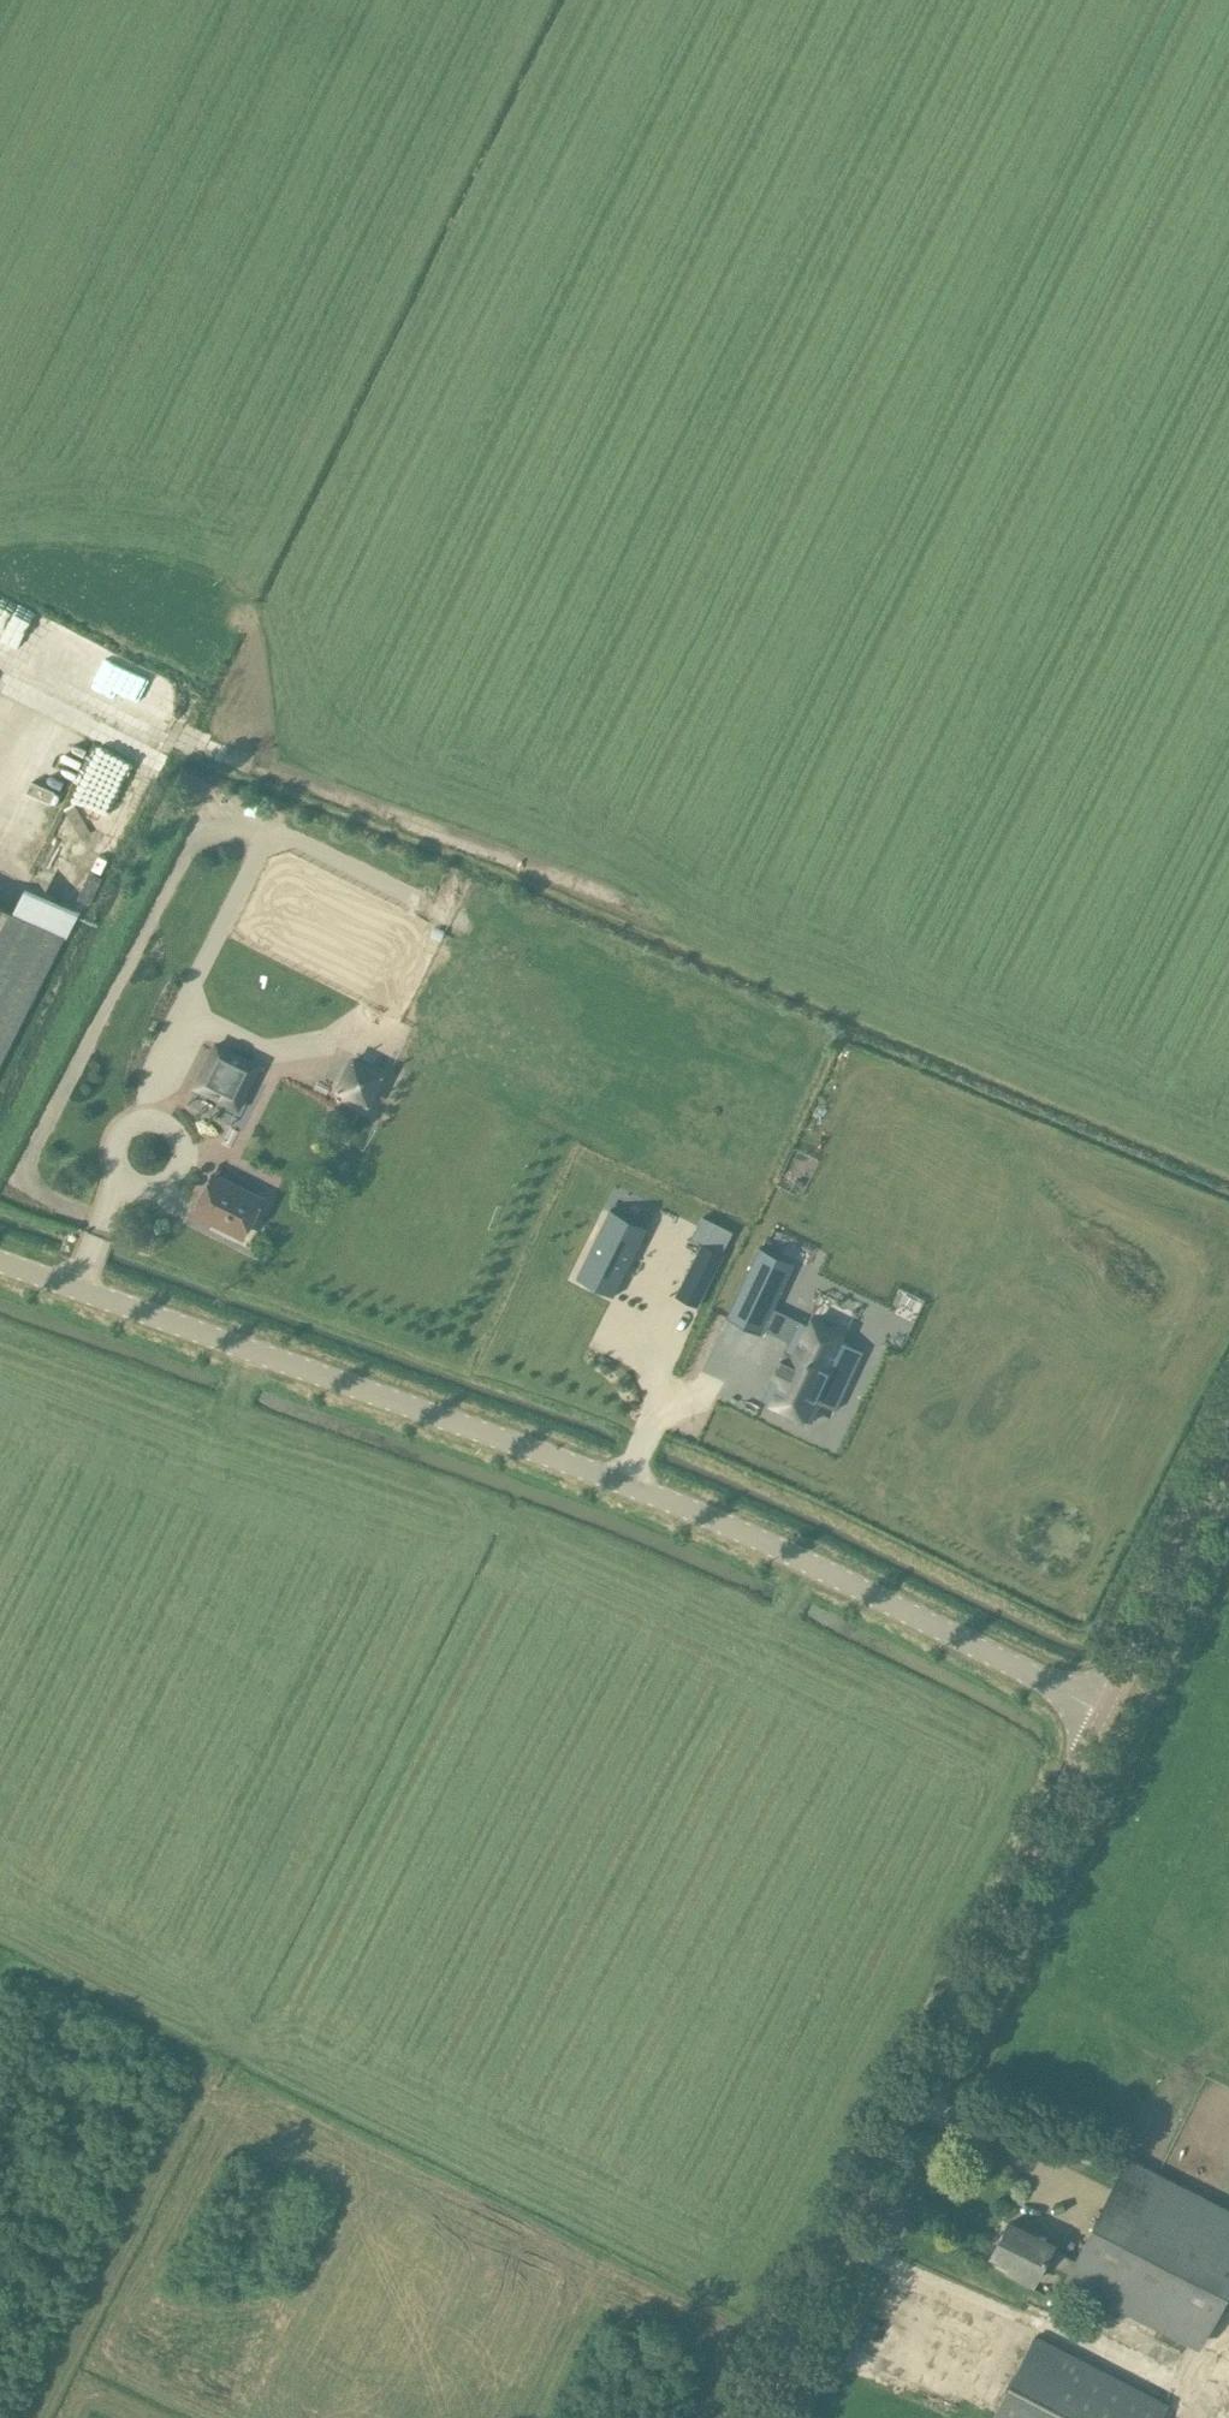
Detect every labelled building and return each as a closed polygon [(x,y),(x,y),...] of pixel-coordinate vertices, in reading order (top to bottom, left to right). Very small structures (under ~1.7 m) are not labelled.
[(107,788),(125,796),(139,765),(96,745),(52,839),(78,851),(107,788)] [(2,1065),(66,934),(0,901),(0,1069),(2,1065)] [(217,1043),(195,1086),(221,1099),(236,1070),(253,1078),(260,1065),(217,1043)] [(353,1058),(338,1089),(369,1104),(383,1074),(353,1058)] [(199,1208),(214,1216),(212,1220),(243,1236),(262,1198),(216,1174),(199,1208)] [(575,1283),(613,1301),(647,1232),(610,1214),(575,1283)] [(703,1215),(692,1236),(722,1252),(734,1231),(703,1215)] [(689,1269),(676,1295),(698,1305),(723,1254),(702,1243),(696,1256),(701,1258),(695,1271),(689,1269)] [(762,1331),(793,1266),(757,1249),(727,1314),(762,1331)] [(821,1401),(836,1409),(850,1380),(834,1372),(849,1343),(801,1320),(763,1399),(811,1421),(821,1401)] [(1013,2264),(1010,2269),(1035,2282),(1044,2263),(1067,2275),(1065,2279),(1202,2348),(1228,2294),(1228,2208),(1128,2157),(1076,2258),(1052,2247),(1054,2244),(1010,2222),(994,2254),(1013,2264)] [(993,2417),(1163,2417),(1171,2403),(1037,2334),(993,2417)]
